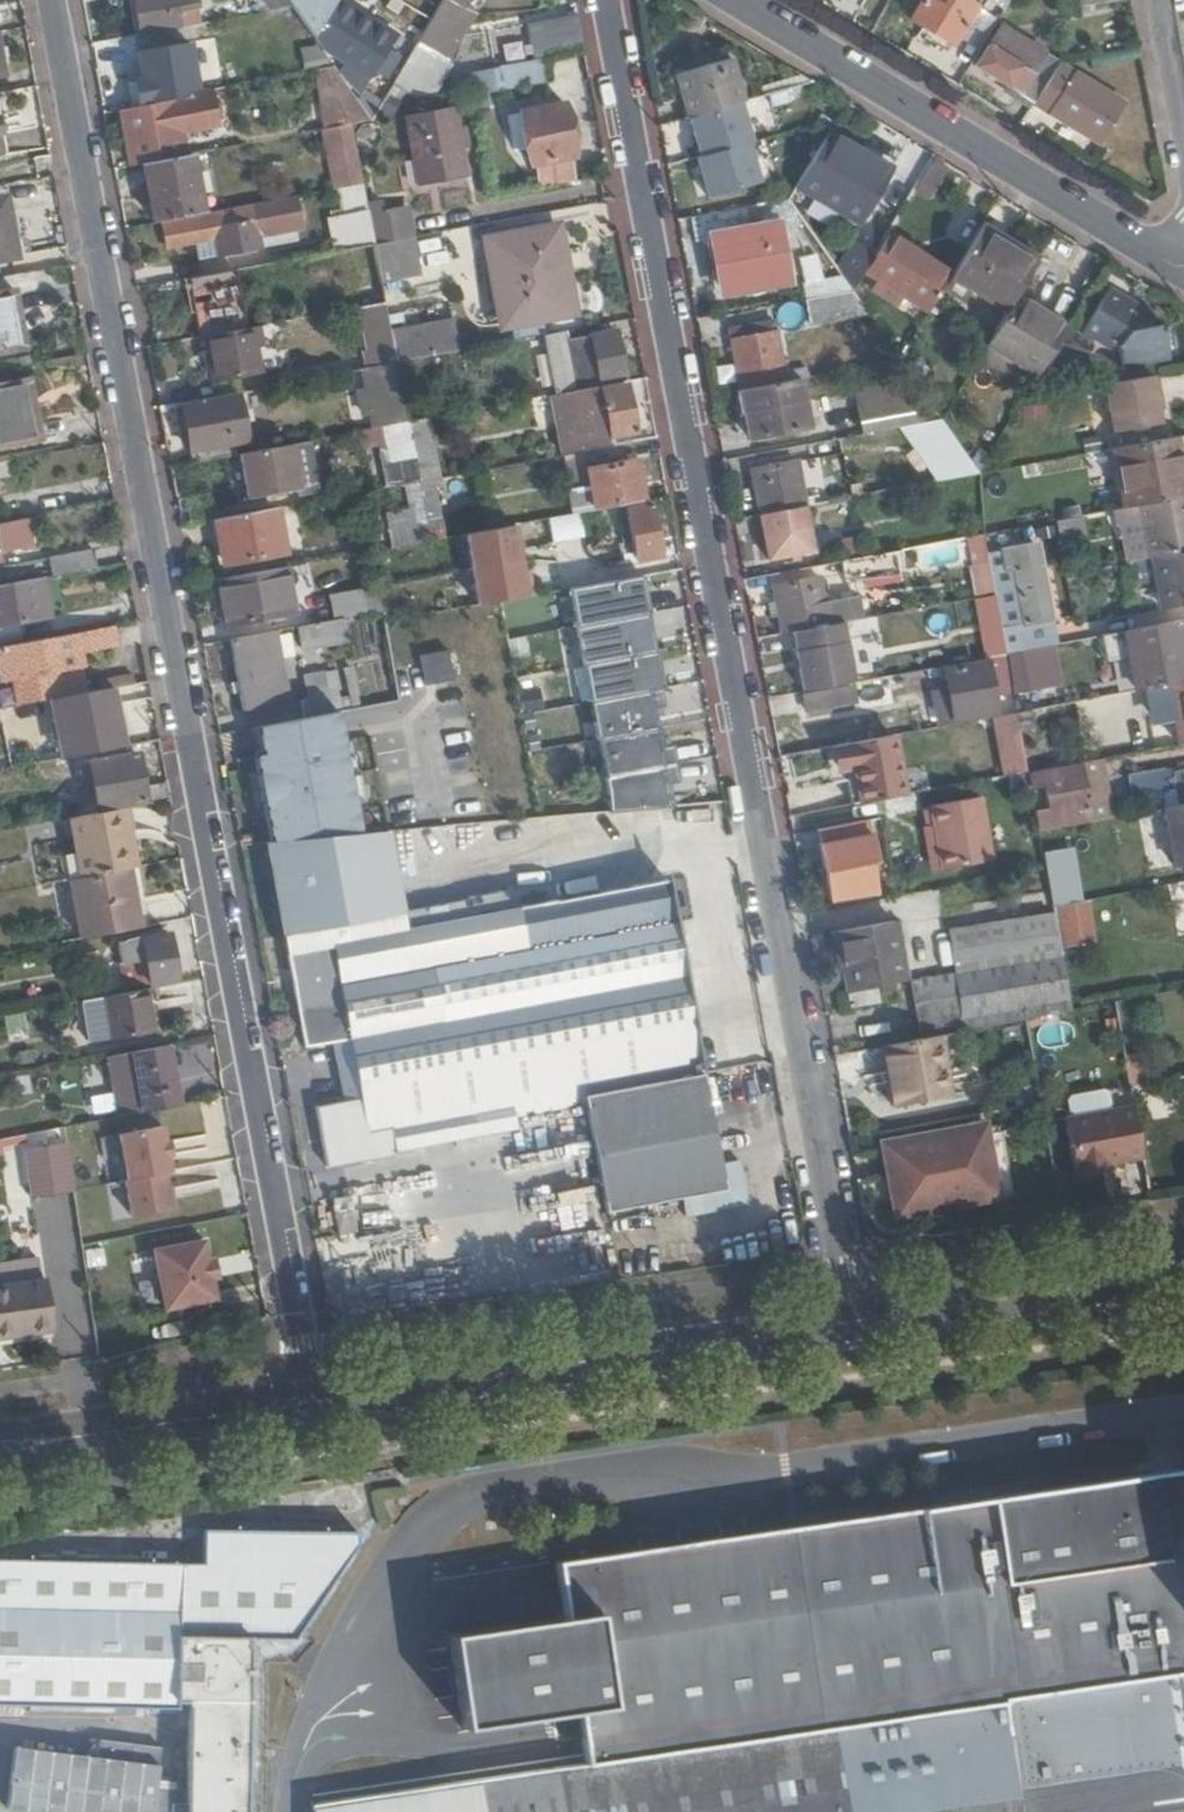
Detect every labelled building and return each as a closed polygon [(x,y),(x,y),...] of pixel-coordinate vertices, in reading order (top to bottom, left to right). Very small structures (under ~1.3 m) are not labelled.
[(201,22),(199,11),(196,0),(136,0),(142,33),(201,22)] [(288,0),(270,0),(271,9),(292,5),(288,0)] [(292,5),(293,7),(315,39),(329,15),(337,0),(288,0),(292,5)] [(451,0),(443,0),(426,29),(402,68),(420,78),(463,7),(451,0)] [(402,14),(426,29),(443,0),(411,0),(402,14)] [(953,49),(977,10),(961,0),(921,0),(909,20),(953,49)] [(199,11),(201,22),(229,17),(227,6),(199,11)] [(341,22),(329,15),(315,39),(324,51),(350,67),(343,79),(356,98),(376,67),(387,74),(397,57),(364,36),(371,25),(348,11),(341,22)] [(526,45),(523,26),(489,31),(492,50),(526,45)] [(975,70),(1031,106),(1033,103),(1056,63),(1058,59),(1000,26),(975,70)] [(547,57),(582,51),(577,27),(542,33),(547,57)] [(550,76),(547,57),(467,72),(470,87),(475,110),(491,107),(487,88),(550,76)] [(679,77),(691,120),(745,105),(733,61),(679,77)] [(1056,63),(1033,103),(1101,144),(1125,104),(1056,63)] [(420,78),(402,68),(392,85),(410,96),(418,81),(420,78)] [(372,120),(356,98),(343,79),(337,70),(315,74),(325,131),(327,131),(354,126),(373,122),(372,120)] [(206,74),(173,80),(176,93),(182,92),(183,99),(210,94),(206,74)] [(117,88),(121,111),(122,111),(183,99),(182,92),(176,93),(173,80),(173,77),(117,88)] [(221,124),(215,93),(210,94),(183,99),(122,111),(133,167),(144,165),(187,157),(182,131),(221,124)] [(564,104),(520,113),(521,115),(509,118),(513,140),(525,138),(530,165),(574,157),(571,141),(580,139),(577,123),(568,124),(564,104)] [(408,118),(416,161),(421,185),(466,176),(461,147),(469,145),(466,128),(457,130),(453,110),(408,118)] [(704,119),(723,212),(781,201),(775,169),(753,174),(750,158),(756,157),(748,114),(747,111),(704,119)] [(365,185),(354,126),(327,131),(338,190),(365,185)] [(828,133),(800,179),(841,204),(837,211),(851,220),(856,212),(865,218),(893,172),(828,133)] [(204,215),(193,156),(187,157),(144,165),(153,224),(165,222),(204,215)] [(285,222),(280,200),(261,204),(265,226),(285,222)] [(0,202),(0,256),(11,254),(5,221),(9,220),(5,201),(0,202)] [(376,244),(412,238),(407,210),(387,213),(385,201),(369,204),(371,215),(376,244)] [(253,206),(204,215),(165,222),(170,248),(219,239),(222,258),(262,250),(253,206)] [(376,244),(371,215),(335,221),(341,251),(376,244)] [(724,292),(784,280),(773,226),(714,238),(724,292)] [(950,280),(1005,314),(1014,298),(1036,260),(982,227),(955,270),(950,280)] [(503,326),(545,319),(566,315),(556,257),(561,256),(556,229),(488,243),(503,326)] [(904,301),(928,316),(950,280),(955,270),(933,257),(926,269),(882,243),(862,275),(875,283),(870,292),(899,310),(904,301)] [(345,312),(365,309),(387,305),(376,244),(341,251),(334,252),(345,312)] [(408,333),(413,361),(460,352),(441,248),(394,257),(400,290),(408,333)] [(234,269),(184,278),(194,340),(208,338),(245,332),(234,269)] [(1101,338),(1112,346),(1121,344),(1126,371),(1170,363),(1162,325),(1151,328),(1149,315),(1142,316),(1131,307),(1134,302),(1110,288),(1080,337),(1086,341),(1101,338)] [(19,350),(13,319),(19,317),(14,289),(0,291),(0,353),(19,350)] [(402,334),(408,333),(400,290),(395,291),(402,334)] [(853,290),(806,300),(811,326),(869,315),(853,290)] [(1005,314),(978,361),(1009,380),(1017,365),(1037,377),(1065,329),(1014,298),(1005,314)] [(370,368),(398,364),(387,305),(365,309),(371,346),(366,347),(370,368)] [(13,319),(19,350),(30,348),(19,317),(13,319)] [(729,334),(740,392),(785,383),(783,374),(773,325),(729,334)] [(245,332),(208,338),(217,383),(262,374),(258,348),(264,347),(261,328),(245,332)] [(569,342),(567,332),(544,337),(549,363),(555,393),(624,381),(616,333),(569,342)] [(544,337),(517,342),(523,372),(539,369),(538,365),(549,363),(544,337)] [(367,431),(407,424),(410,423),(398,364),(370,368),(361,369),(365,390),(357,392),(366,431),(367,431)] [(785,383),(799,380),(808,379),(806,370),(783,374),(785,383)] [(1151,375),(1099,386),(1109,434),(1154,426),(1151,409),(1148,398),(1156,396),(1151,375)] [(785,383),(740,392),(749,439),(807,428),(799,380),(785,383)] [(855,390),(864,434),(884,430),(906,425),(913,424),(908,402),(904,380),(855,390)] [(30,396),(27,381),(0,385),(0,447),(29,442),(25,421),(22,409),(30,396)] [(562,455),(614,446),(613,438),(635,434),(625,385),(550,398),(562,455)] [(35,419),(30,396),(22,409),(25,421),(35,419)] [(1148,398),(1151,409),(1158,407),(1156,396),(1148,398)] [(191,453),(239,443),(230,398),(182,407),(191,453)] [(928,398),(908,402),(913,424),(942,418),(928,398)] [(530,415),(547,412),(545,401),(528,404),(530,415)] [(945,480),(971,475),(980,473),(943,420),(942,418),(913,424),(906,425),(945,480)] [(420,479),(420,482),(436,479),(442,478),(432,419),(410,423),(407,424),(412,457),(416,456),(420,479)] [(1114,448),(1127,508),(1183,497),(1183,486),(1174,436),(1114,448)] [(626,505),(646,501),(635,442),(614,446),(562,455),(573,515),(577,514),(626,505)] [(296,444),(243,454),(251,499),(304,489),(296,444)] [(9,462),(7,462),(0,464),(0,476),(11,474),(9,462)] [(752,471),(761,516),(805,507),(797,462),(752,471)] [(420,482),(432,541),(447,538),(436,479),(420,482)] [(394,548),(432,541),(420,482),(402,485),(406,508),(387,513),(394,548)] [(1183,604),(1183,497),(1127,508),(1113,510),(1116,526),(1132,523),(1140,561),(1147,559),(1157,609),(1183,604)] [(627,510),(626,505),(577,514),(579,526),(629,517),(627,510)] [(652,505),(627,510),(629,517),(637,562),(661,557),(652,505)] [(805,507),(761,516),(769,560),(778,559),(779,564),(799,560),(798,555),(814,552),(805,507)] [(275,508),(217,519),(225,563),(284,552),(275,508)] [(4,566),(2,556),(32,550),(27,524),(0,529),(0,567),(4,566)] [(531,599),(520,527),(467,534),(477,607),(531,599)] [(993,595),(1005,655),(1052,646),(1047,621),(1050,621),(1037,544),(986,554),(993,595)] [(55,576),(98,568),(94,550),(52,558),(55,576)] [(846,581),(897,572),(894,554),(843,563),(846,581)] [(588,588),(621,582),(618,566),(585,572),(588,588)] [(285,568),(219,580),(227,625),(293,613),(285,568)] [(42,579),(0,587),(0,627),(50,618),(42,579)] [(588,588),(571,590),(578,629),(647,618),(641,579),(621,582),(588,588)] [(844,622),(859,620),(855,597),(823,603),(819,579),(771,587),(779,634),(793,632),(828,626),(844,622)] [(344,619),(354,617),(350,595),(310,602),(314,624),(344,619)] [(647,618),(578,629),(587,668),(654,653),(647,618)] [(314,624),(298,627),(302,649),(348,640),(344,619),(314,624)] [(967,641),(982,639),(994,636),(991,620),(964,625),(967,641)] [(804,692),(856,682),(844,622),(828,626),(793,632),(804,692)] [(1145,689),(1183,681),(1183,663),(1176,622),(1099,637),(1104,665),(1133,659),(1139,690),(1145,689)] [(121,623),(0,647),(0,680),(19,676),(24,701),(74,691),(85,689),(81,666),(86,665),(83,650),(124,642),(121,623)] [(277,637),(232,645),(245,712),(289,704),(277,637)] [(978,660),(986,659),(982,639),(967,641),(939,646),(943,666),(950,665),(978,660)] [(444,653),(420,657),(425,688),(450,684),(444,653)] [(654,653),(587,668),(594,703),(646,693),(652,692),(662,690),(654,653)] [(987,663),(986,659),(978,660),(950,665),(943,666),(944,670),(987,663)] [(990,684),(987,663),(944,670),(953,720),(996,712),(992,692),(1001,691),(999,683),(990,684)] [(302,674),(308,715),(340,710),(335,670),(302,674)] [(1183,744),(1183,681),(1145,689),(1152,726),(1177,721),(1181,744),(1183,744)] [(804,692),(801,692),(805,713),(860,703),(856,682),(804,692)] [(666,711),(703,709),(702,683),(665,685),(666,711)] [(119,685),(89,691),(91,702),(91,706),(122,700),(119,685)] [(89,691),(88,689),(85,689),(74,691),(76,704),(91,702),(89,691)] [(646,693),(594,703),(602,742),(654,729),(646,693)] [(302,713),(254,722),(260,755),(344,738),(339,713),(304,720),(302,713)] [(13,767),(60,758),(59,753),(81,749),(75,716),(44,722),(42,715),(4,723),(13,767)] [(654,729),(602,742),(609,779),(662,767),(654,729)] [(951,757),(939,759),(933,760),(936,773),(1014,758),(1009,733),(980,738),(948,744),(951,757)] [(935,739),(939,759),(951,757),(948,744),(980,738),(979,733),(954,737),(935,739)] [(268,841),(393,828),(368,734),(344,738),(260,755),(252,756),(268,841)] [(858,804),(905,796),(894,735),(831,747),(836,775),(853,772),(858,804)] [(92,763),(101,811),(145,803),(136,755),(92,763)] [(1086,759),(1030,769),(1033,787),(1052,784),(1056,807),(1038,810),(1042,830),(1098,818),(1086,759)] [(662,767),(609,779),(612,810),(667,806),(662,767)] [(150,802),(172,798),(169,784),(148,788),(150,802)] [(982,794),(932,803),(944,866),(993,857),(982,794)] [(1180,864),(1183,863),(1183,802),(1169,804),(1180,864)] [(872,815),(821,825),(834,896),(880,888),(875,859),(880,857),(872,815)] [(68,889),(80,950),(139,938),(135,918),(129,878),(123,879),(117,848),(128,845),(123,819),(70,829),(80,887),(68,889)] [(412,923),(393,828),(268,841),(292,941),(310,1044),(337,1039),(348,1095),(321,1100),(333,1160),(401,1150),(400,1144),(519,1123),(515,1101),(588,1089),(589,1099),(600,1156),(608,1198),(637,1193),(684,1183),(727,1175),(722,1150),(705,1064),(681,928),(670,875),(569,893),(567,878),(546,883),(548,898),(412,923)] [(133,877),(128,845),(117,848),(123,879),(129,878),(133,877)] [(1183,924),(1183,882),(1172,883),(1177,925),(1183,924)] [(1090,904),(1057,910),(1064,947),(1097,941),(1090,904)] [(1033,1015),(1074,1007),(1064,947),(1057,910),(951,930),(956,969),(911,978),(920,1035),(942,1031),(1033,1015)] [(135,918),(139,938),(149,936),(144,916),(135,918)] [(896,917),(838,927),(848,986),(906,976),(896,917)] [(174,990),(166,946),(117,956),(124,999),(174,990)] [(151,1041),(144,998),(104,1006),(111,1049),(151,1041)] [(23,1013),(2,1018),(8,1043),(29,1038),(23,1013)] [(952,1092),(942,1031),(920,1035),(886,1042),(897,1103),(952,1092)] [(1146,1053),(1127,1054),(1127,1082),(1147,1082),(1146,1053)] [(138,1092),(143,1122),(177,1116),(166,1057),(109,1067),(114,1096),(121,1095),(138,1092)] [(1070,1096),(1073,1112),(1092,1109),(1090,1093),(1085,1088),(1073,1090),(1070,1096)] [(143,1122),(138,1092),(121,1095),(126,1125),(143,1122)] [(1073,1112),(1082,1171),(1118,1165),(1117,1159),(1150,1153),(1141,1101),(1092,1109),(1073,1112)] [(580,1108),(547,1114),(552,1149),(585,1145),(580,1108)] [(978,1126),(874,1145),(888,1219),(993,1199),(978,1126)] [(163,1153),(160,1137),(115,1146),(124,1191),(121,1191),(128,1227),(168,1220),(161,1184),(169,1182),(166,1166),(163,1153)] [(740,1146),(722,1150),(727,1175),(684,1183),(687,1202),(748,1188),(740,1146)] [(30,1204),(72,1199),(65,1150),(24,1156),(30,1204)] [(356,1190),(338,1196),(344,1229),(363,1227),(356,1190)] [(581,1229),(581,1204),(525,1205),(525,1229),(581,1229)] [(206,1272),(203,1251),(152,1259),(162,1319),(213,1311),(209,1290),(206,1272)] [(212,1271),(206,1272),(209,1290),(215,1289),(212,1271)] [(0,1278),(0,1348),(33,1343),(50,1340),(43,1290),(40,1291),(37,1272),(0,1278)] [(556,1562),(561,1588),(566,1617),(453,1633),(455,1655),(459,1680),(462,1705),(464,1724),(583,1707),(586,1735),(590,1759),(310,1799),(312,1811),(1183,1811),(1183,1469),(556,1562)] [(201,1533),(201,1569),(0,1562),(0,1697),(188,1708),(182,1811),(242,1811),(249,1642),(269,1642),(271,1533),(201,1533)] [(353,1534),(271,1533),(269,1642),(291,1642),(353,1546),(353,1534)] [(14,1747),(6,1807),(46,1811),(152,1811),(160,1746),(86,1737),(84,1755),(14,1747)]
